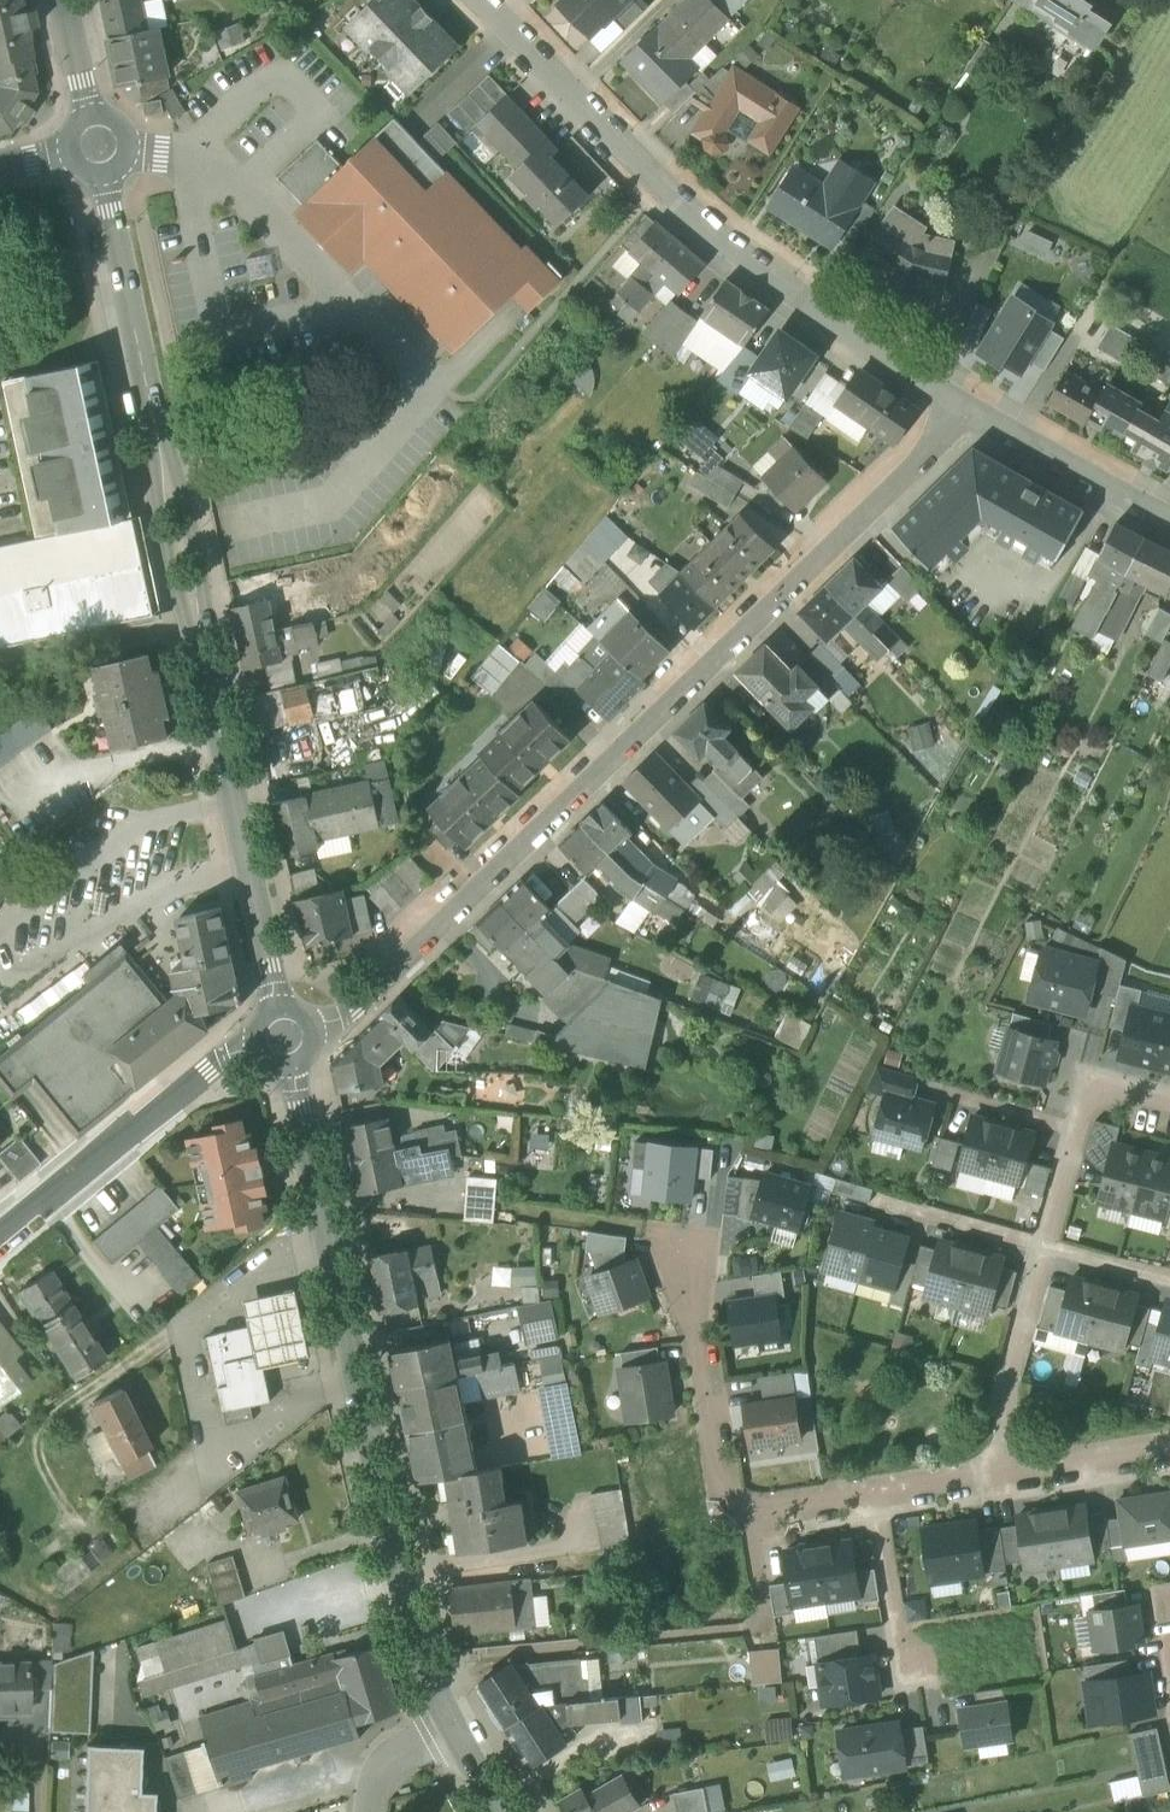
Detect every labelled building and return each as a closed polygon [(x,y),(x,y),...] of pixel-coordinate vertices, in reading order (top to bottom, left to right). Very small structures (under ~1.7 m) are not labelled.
[(24,59),(32,57),(29,44),(29,29),(36,28),(36,24),(33,10),(26,12),(20,0),(0,0),(0,64),(24,59)] [(109,38),(149,30),(143,4),(142,0),(101,0),(109,38)] [(163,0),(160,0),(143,4),(149,30),(157,28),(169,25),(163,0)] [(410,92),(411,91),(410,91),(424,78),(426,80),(427,79),(426,78),(445,61),(446,60),(444,58),(455,47),(456,48),(457,47),(432,20),(433,18),(423,7),(421,9),(412,0),(375,0),(362,12),(362,11),(361,12),(363,14),(349,27),(347,28),(371,52),(373,50),(388,67),(386,68),(410,92)] [(590,36),(624,1),(623,0),(564,0),(559,5),(590,36)] [(690,61),(707,45),(730,22),(728,19),(710,1),(709,0),(692,0),(660,31),(690,61)] [(710,1),(728,19),(748,0),(711,0),(710,1)] [(1029,10),(1035,0),(1014,0),(1029,10)] [(1052,5),(1080,23),(1094,0),(1044,0),(1052,5)] [(1118,0),(1094,0),(1080,23),(1052,5),(1051,7),(1060,14),(1053,24),(1071,36),(1073,34),(1095,47),(1123,3),(1118,0)] [(613,20),(623,31),(644,12),(634,1),(613,20)] [(117,74),(127,72),(130,85),(139,83),(144,82),(144,81),(167,76),(157,28),(149,30),(109,38),(117,74)] [(643,85),(662,105),(685,83),(698,70),(690,61),(660,31),(659,29),(626,61),(646,82),(643,85)] [(749,44),(734,59),(745,70),(760,56),(749,44)] [(690,61),(698,70),(700,73),(718,56),(707,45),(690,61)] [(964,70),(980,80),(989,65),(988,64),(994,56),(979,47),(964,70)] [(24,59),(0,64),(0,126),(13,123),(17,118),(24,123),(32,110),(27,106),(35,93),(31,74),(28,74),(24,59)] [(702,87),(714,100),(722,88),(727,89),(736,76),(722,68),(702,87)] [(120,88),(130,85),(127,72),(117,74),(120,88)] [(706,149),(713,153),(722,151),(726,144),(725,135),(724,135),(727,130),(746,142),(748,139),(769,152),(797,108),(776,94),(772,100),(754,89),(755,87),(753,80),(743,74),(736,75),(736,76),(727,89),(722,88),(714,100),(708,111),(693,133),(704,140),(706,149)] [(467,133),(477,124),(506,97),(508,95),(489,75),(448,113),(467,133)] [(139,83),(143,103),(170,89),(167,76),(144,81),(144,82),(139,83)] [(776,94),(753,80),(755,87),(754,89),(772,100),(776,94)] [(662,105),(673,116),(690,99),(696,93),(685,83),(662,105)] [(702,87),(696,93),(690,99),(708,111),(714,100),(702,87)] [(160,96),(174,120),(186,113),(173,89),(160,96)] [(519,110),(506,97),(477,124),(490,138),(519,110)] [(143,103),(146,116),(164,112),(162,100),(143,103)] [(541,206),(559,225),(588,197),(551,158),(558,151),(519,110),(490,138),(519,167),(511,175),(529,193),(526,195),(539,209),(541,206)] [(395,119),(344,167),(304,205),(323,225),(328,220),(366,259),(454,351),(512,296),(535,274),(551,290),(560,281),(527,246),(521,251),(395,119)] [(418,141),(437,162),(457,143),(438,122),(418,141)] [(277,178),(304,205),(344,167),(317,140),(277,178)] [(823,234),(836,242),(839,238),(862,201),(875,182),(854,168),(836,197),(792,170),(770,205),(810,231),(823,234)] [(839,238),(852,247),(875,210),(862,201),(839,238)] [(323,225),(304,205),(295,214),(352,273),(366,259),(328,220),(323,225)] [(897,298),(914,302),(916,292),(919,293),(936,297),(936,296),(940,297),(941,293),(941,294),(953,242),(920,235),(922,232),(924,229),(921,226),(898,211),(895,209),(892,212),(858,264),(859,264),(857,267),(860,269),(859,270),(883,285),(886,287),(888,284),(889,284),(891,279),(900,285),(897,298)] [(627,250),(631,254),(656,224),(646,216),(621,245),(627,250)] [(643,263),(654,273),(679,244),(656,224),(631,254),(643,263)] [(1053,242),(1029,231),(1022,246),(1046,257),(1053,242)] [(703,264),(679,244),(654,273),(643,286),(654,295),(655,293),(665,282),(677,293),(678,293),(703,264)] [(631,254),(627,250),(612,267),(628,281),(632,276),(643,263),(631,254)] [(643,263),(632,276),(643,286),(654,273),(643,263)] [(551,290),(535,274),(512,296),(528,313),(551,290)] [(628,302),(629,303),(643,286),(632,276),(628,281),(618,293),(628,302)] [(726,280),(701,316),(744,346),(769,310),(726,280)] [(665,282),(655,293),(667,304),(671,300),(677,293),(665,282)] [(1022,283),(1014,297),(1034,309),(1033,312),(1051,323),(1061,307),(1022,283)] [(654,295),(643,286),(629,303),(640,312),(654,295)] [(611,301),(621,310),(628,302),(618,293),(611,301)] [(1014,297),(979,353),(1000,366),(1002,362),(1020,373),(1028,361),(1048,328),(1051,323),(1033,312),(1034,309),(1014,297)] [(654,342),(682,309),(671,300),(667,304),(642,332),(654,342)] [(629,303),(628,302),(621,310),(618,313),(630,323),(640,312),(629,303)] [(963,334),(979,341),(993,310),(978,303),(963,334)] [(654,342),(674,356),(685,340),(685,339),(698,321),(682,309),(654,342)] [(726,369),(744,346),(701,316),(698,321),(685,339),(685,340),(726,369)] [(1096,349),(1120,363),(1135,338),(1111,324),(1096,349)] [(1065,338),(1048,328),(1028,361),(1044,371),(1065,338)] [(778,333),(761,358),(751,373),(752,374),(760,380),(758,384),(774,395),(777,391),(786,397),(814,358),(802,350),(803,347),(792,339),(790,341),(778,333)] [(744,346),(726,369),(717,380),(738,394),(752,374),(751,373),(761,358),(744,346)] [(592,369),(587,361),(570,379),(588,397),(592,391),(595,384),(595,376),(592,369)] [(1169,385),(1169,384),(1169,368),(1164,364),(1156,377),(1169,385)] [(869,426),(894,443),(916,410),(860,371),(837,404),(869,426)] [(1087,419),(1092,410),(1103,393),(1102,392),(1101,392),(1100,393),(1065,374),(1066,372),(1065,371),(1064,373),(1047,402),(1046,404),(1048,404),(1049,403),(1083,423),(1083,424),(1084,425),(1085,423),(1087,419)] [(752,374),(738,394),(763,411),(768,403),(778,409),(786,397),(777,391),(774,395),(758,384),(760,380),(752,374)] [(806,403),(824,416),(844,386),(827,374),(806,403)] [(5,393),(37,539),(122,521),(94,391),(74,378),(5,393)] [(1106,385),(1102,392),(1103,393),(1092,410),(1100,415),(1096,423),(1122,439),(1126,432),(1124,431),(1137,410),(1138,411),(1141,405),(1106,385)] [(789,428),(807,439),(824,416),(806,403),(789,428)] [(869,426),(837,404),(826,420),(858,442),(869,426)] [(1087,419),(1096,423),(1100,415),(1092,410),(1087,419)] [(1138,411),(1137,410),(1124,431),(1126,432),(1138,439),(1132,449),(1169,471),(1169,469),(1169,415),(1164,412),(1158,422),(1138,411)] [(684,443),(700,424),(688,414),(672,433),(684,443)] [(718,440),(700,424),(684,443),(702,458),(718,440)] [(767,451),(778,463),(795,447),(784,436),(767,451)] [(763,477),(793,510),(826,480),(795,447),(778,463),(763,477)] [(717,450),(700,469),(709,476),(725,457),(717,450)] [(778,463),(767,451),(752,465),(763,477),(778,463)] [(915,553),(938,576),(983,531),(985,531),(1052,569),(1084,512),(1068,503),(1064,509),(994,469),(997,463),(988,458),(988,459),(974,451),(962,462),(955,469),(959,474),(916,516),(912,511),(892,530),(912,550),(911,551),(914,554),(915,553)] [(1068,503),(997,463),(994,469),(1064,509),(1068,503)] [(709,476),(707,478),(736,495),(744,480),(721,466),(709,476)] [(955,469),(912,511),(916,516),(959,474),(955,469)] [(728,508),(736,495),(707,478),(699,473),(691,486),(728,508)] [(742,514),(682,573),(715,606),(774,547),(742,514)] [(605,515),(594,527),(617,549),(628,537),(605,515)] [(108,625),(107,621),(128,617),(129,621),(155,615),(135,518),(122,521),(37,539),(0,547),(0,648),(108,625)] [(1120,585),(1126,573),(1143,538),(1115,523),(1099,554),(1097,558),(1099,559),(1091,573),(1100,578),(1088,601),(1087,600),(1071,631),(1078,635),(1080,632),(1093,638),(1106,612),(1120,585)] [(603,563),(617,549),(594,527),(582,542),(603,563)] [(1143,538),(1126,573),(1167,593),(1169,588),(1169,551),(1143,538)] [(605,564),(603,563),(582,542),(563,565),(582,581),(580,584),(584,587),(605,564)] [(1097,558),(1099,554),(1087,547),(1073,572),(1086,579),(1088,580),(1091,573),(1099,559),(1097,558)] [(827,586),(873,633),(883,623),(879,618),(865,604),(883,588),(880,585),(855,559),(827,586)] [(649,583),(661,594),(682,573),(668,564),(649,583)] [(560,606),(580,584),(582,581),(563,565),(542,591),(555,602),(560,606)] [(901,596),(907,602),(922,587),(901,565),(886,580),(901,596)] [(1058,598),(1073,605),(1086,579),(1073,572),(1058,598)] [(694,627),(715,606),(682,573),(661,594),(694,627)] [(901,596),(886,580),(880,585),(883,588),(865,604),(879,618),(901,596)] [(1106,612),(1108,613),(1124,621),(1137,595),(1120,585),(1106,612)] [(844,624),(863,644),(873,633),(827,586),(800,612),(828,640),(844,624)] [(402,606),(388,591),(380,598),(394,614),(402,606)] [(527,610),(539,621),(555,602),(542,591),(527,610)] [(587,630),(597,638),(612,651),(641,678),(667,650),(619,600),(587,630)] [(233,609),(239,639),(277,632),(270,601),(233,609)] [(1161,643),(1169,627),(1169,614),(1163,610),(1149,637),(1161,643)] [(1099,631),(1106,635),(1116,640),(1124,621),(1108,613),(1099,631)] [(384,638),(401,622),(393,614),(377,631),(384,638)] [(315,623),(277,632),(282,657),(289,656),(299,654),(298,649),(319,645),(315,623)] [(899,639),(883,623),(873,633),(889,649),(899,639)] [(579,656),(595,670),(596,669),(581,656),(597,638),(587,630),(580,624),(563,642),(579,656)] [(283,662),(282,657),(277,632),(239,639),(245,670),(265,666),(283,662)] [(889,649),(873,633),(863,644),(878,660),(889,649)] [(1113,646),(1116,640),(1106,635),(1103,641),(1113,646)] [(533,651),(518,638),(509,648),(524,661),(533,651)] [(581,656),(596,669),(612,651),(597,638),(581,656)] [(563,642),(546,660),(558,671),(566,662),(570,666),(579,656),(563,642)] [(471,677),(493,695),(520,662),(499,644),(471,677)] [(798,695),(798,696),(807,687),(792,672),(766,644),(737,672),(766,701),(785,682),(798,695)] [(808,656),(829,678),(842,665),(821,644),(808,656)] [(1162,682),(1169,666),(1169,648),(1162,644),(1147,674),(1162,682)] [(641,678),(612,651),(596,669),(595,670),(629,701),(646,682),(641,678)] [(546,660),(537,652),(525,665),(570,705),(582,692),(578,689),(558,671),(546,660)] [(108,715),(115,748),(168,737),(164,718),(169,717),(159,671),(152,673),(148,654),(97,666),(104,700),(96,701),(100,717),(108,715)] [(265,666),(267,675),(292,670),(289,656),(282,657),(283,662),(265,666)] [(566,662),(558,671),(578,689),(595,670),(579,656),(570,666),(566,662)] [(807,705),(814,712),(839,687),(829,678),(808,656),(799,665),(818,684),(803,700),(807,705)] [(362,658),(340,663),(343,675),(364,670),(362,658)] [(320,680),(343,675),(340,663),(339,659),(316,664),(320,680)] [(799,665),(792,672),(807,687),(798,696),(803,700),(818,684),(799,665)] [(860,684),(842,665),(829,678),(839,687),(848,697),(860,684)] [(388,707),(387,703),(385,697),(379,667),(364,670),(343,675),(320,680),(296,686),(271,692),(256,695),(258,701),(281,717),(288,716),(290,725),(316,719),(317,723),(388,707)] [(267,675),(271,692),(296,686),(292,670),(267,675)] [(612,720),(629,701),(595,670),(578,689),(582,692),(612,720)] [(794,698),(798,695),(785,682),(766,701),(783,719),(799,704),(794,698)] [(981,723),(1001,690),(993,685),(972,718),(981,723)] [(392,695),(385,697),(387,703),(393,702),(392,695)] [(799,704),(783,719),(787,724),(807,705),(803,700),(798,696),(798,695),(794,698),(799,704)] [(458,840),(465,847),(521,794),(517,790),(571,738),(536,701),(480,754),(484,758),(429,810),(439,820),(458,840)] [(708,751),(719,763),(740,785),(754,772),(736,753),(738,750),(724,736),(731,729),(705,703),(676,731),(701,758),(708,751)] [(52,729),(37,708),(0,734),(0,765),(52,729)] [(930,722),(907,728),(913,752),(936,746),(930,722)] [(623,782),(654,814),(685,784),(654,752),(623,782)] [(386,780),(382,761),(365,765),(369,783),(386,780)] [(761,779),(754,772),(740,785),(719,763),(713,768),(722,777),(742,798),(761,779)] [(701,779),(710,789),(722,777),(713,768),(701,779)] [(732,811),(730,809),(710,789),(701,779),(698,777),(688,787),(701,800),(700,802),(714,816),(720,823),(732,811)] [(742,798),(722,777),(710,789),(730,809),(742,798)] [(386,780),(306,797),(315,840),(349,833),(398,823),(386,780)] [(654,814),(670,831),(696,805),(700,802),(701,800),(688,787),(685,784),(654,814)] [(318,850),(315,840),(306,797),(274,804),(285,857),(318,850)] [(603,802),(580,824),(631,876),(643,883),(665,898),(675,883),(652,869),(624,840),(632,833),(603,802)] [(696,805),(710,819),(714,816),(700,802),(696,805)] [(710,819),(696,805),(670,831),(684,845),(710,819)] [(889,811),(869,817),(876,838),(895,832),(889,811)] [(752,831),(737,815),(720,831),(735,847),(752,831)] [(429,830),(448,850),(458,840),(439,820),(429,830)] [(638,892),(643,883),(631,876),(580,824),(559,844),(588,874),(595,866),(602,860),(624,884),(638,892)] [(349,833),(315,840),(318,850),(319,859),(353,852),(349,833)] [(416,855),(428,869),(437,860),(425,847),(416,855)] [(287,865),(295,901),(326,894),(318,859),(287,865)] [(624,884),(602,860),(595,866),(617,889),(633,899),(638,892),(624,884)] [(760,877),(746,863),(732,876),(746,891),(747,890),(760,877)] [(747,890),(759,902),(776,884),(765,872),(760,877),(747,890)] [(370,898),(390,917),(411,894),(391,875),(370,898)] [(582,878),(570,889),(589,908),(600,897),(582,878)] [(522,880),(500,901),(529,932),(540,922),(552,911),(522,880)] [(665,898),(687,911),(688,912),(694,902),(698,896),(676,882),(675,883),(665,898)] [(665,898),(643,883),(638,892),(633,899),(650,911),(655,914),(665,898)] [(798,906),(776,884),(759,902),(780,923),(798,906)] [(572,924),(589,908),(570,889),(554,905),(556,907),(572,924)] [(301,928),(305,947),(353,936),(352,935),(345,900),(343,890),(326,894),(295,901),(301,928)] [(345,900),(352,935),(371,931),(363,896),(345,900)] [(687,911),(665,898),(655,914),(669,923),(681,920),(687,911)] [(650,911),(633,899),(617,924),(635,934),(650,911)] [(500,901),(478,923),(493,939),(515,962),(537,941),(529,932),(500,901)] [(720,919),(694,902),(688,912),(714,928),(720,919)] [(177,918),(187,968),(232,958),(221,907),(178,917),(177,918)] [(556,907),(552,911),(540,922),(564,948),(580,932),(572,924),(556,907)] [(1041,920),(1025,922),(1027,939),(1044,937),(1041,920)] [(529,932),(537,941),(549,954),(592,970),(597,958),(574,949),(569,953),(566,950),(564,948),(540,922),(529,932)] [(486,946),(493,939),(478,923),(470,930),(486,946)] [(571,1019),(556,1036),(549,1044),(549,1046),(644,1068),(663,996),(648,991),(606,975),(592,970),(549,954),(537,941),(515,962),(571,1019)] [(88,985),(127,954),(119,944),(81,976),(88,985)] [(572,944),(566,950),(569,953),(574,949),(597,958),(592,970),(606,975),(609,967),(613,957),(572,944)] [(1091,991),(1117,997),(1120,984),(1127,960),(1101,948),(1097,963),(1099,963),(1091,991)] [(1029,1000),(1085,1014),(1091,991),(1099,963),(1097,963),(1043,949),(1041,955),(1034,982),(1029,1000)] [(1034,982),(1041,955),(1025,951),(1019,978),(1034,982)] [(32,1081),(77,1137),(197,1038),(169,1004),(127,953),(127,954),(88,985),(7,1051),(32,1081)] [(169,1004),(197,1038),(208,1030),(200,1014),(242,1005),(232,958),(187,968),(173,971),(178,996),(169,1004)] [(609,967),(606,975),(648,991),(652,981),(609,967)] [(741,988),(701,973),(690,1000),(730,1016),(741,988)] [(1109,1027),(1126,1031),(1132,1006),(1138,1007),(1142,990),(1120,984),(1117,997),(1109,1027)] [(381,1015),(381,1016),(406,1040),(405,1041),(414,1050),(433,1032),(432,1031),(399,997),(381,1015)] [(1119,1057),(1158,1068),(1169,1022),(1169,1016),(1138,1007),(1132,1006),(1126,1031),(1119,1057)] [(813,1024),(788,1011),(776,1036),(800,1048),(813,1024)] [(1009,1029),(1048,1040),(1053,1023),(1013,1013),(1009,1029)] [(381,1065),(405,1041),(406,1040),(381,1016),(331,1063),(338,1093),(385,1084),(381,1065)] [(443,1020),(435,1028),(455,1049),(455,1048),(468,1031),(478,1038),(484,1029),(470,1026),(469,1028),(443,1020)] [(1158,1068),(1169,1071),(1169,1022),(1158,1068)] [(534,1042),(538,1030),(507,1023),(505,1035),(534,1042)] [(1003,1052),(1009,1029),(995,1025),(989,1049),(1003,1052)] [(433,1032),(414,1050),(434,1071),(455,1049),(435,1028),(432,1031),(433,1032)] [(997,1071),(1044,1083),(1049,1066),(1055,1062),(1057,1055),(1053,1049),(1055,1042),(1048,1040),(1009,1029),(1003,1052),(997,1071)] [(534,1042),(549,1046),(549,1044),(556,1036),(538,1030),(534,1042)] [(465,1055),(478,1038),(468,1031),(455,1048),(465,1055)] [(32,1081),(7,1051),(0,1057),(0,1082),(12,1097),(32,1081)] [(887,1093),(911,1099),(917,1076),(877,1065),(866,1088),(886,1094),(887,1093)] [(905,1142),(922,1147),(933,1105),(911,1099),(887,1093),(886,1094),(883,1104),(877,1108),(875,1116),(878,1122),(875,1134),(876,1135),(905,1142)] [(579,1121),(581,1095),(565,1094),(562,1119),(579,1121)] [(959,1167),(961,1168),(989,1176),(1003,1125),(973,1116),(959,1167)] [(352,1160),(395,1151),(393,1143),(388,1117),(345,1126),(352,1160)] [(239,1220),(240,1228),(263,1223),(260,1208),(265,1207),(261,1192),(266,1191),(257,1148),(252,1149),(249,1134),(244,1135),(241,1120),(218,1125),(220,1133),(190,1139),(196,1164),(204,1162),(208,1180),(198,1182),(198,1184),(208,1182),(212,1200),(204,1202),(209,1227),(239,1220)] [(1084,1152),(1110,1159),(1114,1145),(1115,1146),(1120,1127),(1095,1121),(1090,1133),(1084,1152)] [(449,1154),(462,1155),(457,1130),(446,1132),(444,1125),(415,1131),(416,1138),(418,1138),(420,1146),(422,1154),(449,1149),(449,1154)] [(1033,1133),(1003,1125),(989,1176),(1017,1184),(1018,1184),(1033,1133)] [(905,1142),(876,1135),(872,1152),(900,1159),(905,1142)] [(19,1182),(41,1164),(19,1137),(0,1153),(0,1159),(19,1182)] [(932,1165),(951,1170),(959,1143),(939,1137),(932,1165)] [(416,1138),(393,1143),(395,1151),(420,1146),(418,1138),(416,1138)] [(633,1167),(647,1169),(650,1143),(635,1141),(633,1167)] [(647,1169),(633,1167),(630,1194),(644,1195),(691,1200),(694,1176),(697,1147),(650,1143),(647,1169)] [(1099,1201),(1132,1210),(1146,1154),(1115,1146),(1114,1145),(1110,1159),(1099,1201)] [(420,1146),(395,1151),(402,1185),(416,1182),(415,1176),(452,1169),(449,1154),(449,1149),(422,1154),(420,1146)] [(697,1147),(694,1176),(710,1178),(713,1149),(697,1147)] [(402,1186),(402,1185),(395,1151),(352,1160),(359,1195),(402,1186)] [(1146,1154),(1132,1210),(1165,1218),(1167,1207),(1169,1197),(1169,1160),(1146,1154)] [(204,1162),(196,1164),(194,1165),(198,1182),(208,1180),(204,1162)] [(1023,1190),(1042,1196),(1050,1168),(1030,1162),(1023,1190)] [(984,1192),(989,1176),(961,1168),(956,1184),(960,1185),(959,1186),(984,1192)] [(415,1176),(416,1182),(453,1175),(452,1169),(415,1176)] [(776,1223),(798,1229),(799,1225),(807,1222),(810,1212),(805,1205),(810,1186),(765,1173),(763,1181),(753,1216),(754,1216),(776,1223)] [(832,1193),(836,1179),(816,1173),(809,1201),(827,1206),(832,1193)] [(989,1176),(984,1192),(1012,1200),(1017,1184),(989,1176)] [(464,1220),(493,1223),(497,1179),(468,1177),(464,1220)] [(737,1214),(742,1178),(728,1177),(724,1213),(737,1214)] [(737,1217),(752,1221),(754,1216),(753,1216),(763,1181),(742,1178),(737,1214),(737,1217)] [(832,1193),(869,1203),(873,1189),(836,1179),(832,1193)] [(208,1182),(198,1184),(202,1202),(204,1202),(212,1200),(208,1182)] [(111,1266),(137,1244),(158,1227),(179,1209),(160,1186),(92,1242),(111,1266)] [(859,1279),(873,1229),(874,1226),(855,1221),(856,1218),(841,1213),(825,1270),(859,1279)] [(793,1247),(798,1229),(776,1223),(771,1241),(793,1247)] [(167,1237),(158,1227),(137,1244),(146,1255),(167,1237)] [(907,1238),(873,1229),(859,1279),(893,1289),(894,1289),(901,1260),(907,1238)] [(590,1252),(625,1256),(627,1237),(610,1235),(589,1231),(586,1252),(590,1252)] [(175,1248),(167,1237),(146,1255),(155,1265),(175,1248)] [(924,1296),(956,1305),(971,1249),(940,1240),(937,1250),(927,1287),(924,1296)] [(921,1245),(916,1264),(910,1282),(927,1287),(937,1250),(921,1245)] [(408,1251),(415,1284),(438,1279),(431,1246),(408,1251)] [(184,1259),(175,1248),(155,1265),(163,1276),(184,1259)] [(1003,1258),(971,1249),(956,1305),(987,1314),(990,1304),(1000,1267),(1003,1258)] [(419,1305),(418,1298),(415,1284),(408,1251),(408,1250),(371,1257),(382,1312),(419,1305)] [(588,1277),(601,1313),(648,1296),(635,1260),(627,1263),(625,1256),(590,1252),(598,1273),(588,1277)] [(751,1271),(749,1254),(734,1256),(735,1272),(751,1271)] [(193,1269),(184,1259),(163,1276),(172,1286),(193,1269)] [(903,1306),(916,1264),(901,1260),(894,1289),(893,1289),(890,1302),(903,1306)] [(536,1266),(512,1267),(513,1286),(537,1285),(536,1266)] [(990,1304),(1007,1309),(1017,1272),(1000,1267),(990,1304)] [(202,1280),(193,1269),(172,1286),(181,1297),(202,1280)] [(753,1275),(756,1299),(775,1296),(775,1297),(785,1296),(781,1271),(753,1275)] [(40,1324),(41,1324),(70,1305),(49,1272),(19,1291),(40,1324)] [(1057,1332),(1089,1341),(1105,1285),(1072,1276),(1068,1290),(1057,1332)] [(441,1293),(438,1279),(415,1284),(418,1298),(441,1293)] [(560,1297),(559,1279),(543,1280),(544,1298),(560,1297)] [(859,1283),(857,1292),(887,1300),(889,1290),(859,1283)] [(1039,1327),(1057,1332),(1068,1290),(1050,1285),(1039,1327)] [(1137,1294),(1105,1285),(1089,1341),(1090,1341),(1122,1350),(1124,1342),(1135,1304),(1137,1294)] [(522,1287),(523,1305),(540,1302),(539,1286),(522,1287)] [(259,1369),(311,1357),(296,1289),(243,1301),(259,1369)] [(735,1344),(759,1340),(781,1337),(775,1297),(775,1296),(756,1299),(729,1303),(735,1344)] [(520,1306),(528,1344),(558,1338),(551,1299),(540,1302),(523,1305),(520,1306)] [(1166,1303),(1160,1326),(1152,1355),(1154,1356),(1169,1360),(1169,1304),(1166,1303)] [(1124,1342),(1140,1347),(1147,1321),(1150,1308),(1135,1304),(1124,1342)] [(81,1323),(70,1305),(41,1324),(76,1378),(105,1359),(89,1335),(95,1332),(87,1319),(81,1323)] [(1152,1355),(1160,1326),(1147,1321),(1140,1347),(1135,1364),(1150,1368),(1154,1356),(1152,1355)] [(218,1334),(225,1363),(260,1356),(254,1326),(218,1334)] [(1,1404),(29,1382),(12,1361),(21,1353),(20,1352),(17,1354),(2,1335),(5,1333),(0,1327),(0,1404),(1,1404)] [(1086,1356),(1090,1341),(1089,1341),(1057,1332),(1039,1327),(1035,1342),(1086,1356)] [(208,1336),(218,1388),(265,1377),(260,1356),(225,1363),(218,1334),(208,1336)] [(782,1347),(781,1337),(759,1340),(761,1350),(782,1347)] [(391,1352),(399,1388),(457,1375),(454,1360),(450,1339),(391,1352)] [(539,1376),(562,1374),(560,1345),(537,1347),(539,1376)] [(621,1353),(623,1369),(660,1363),(658,1347),(621,1353)] [(499,1352),(482,1355),(485,1369),(502,1366),(500,1357),(499,1352)] [(513,1354),(500,1357),(502,1366),(515,1363),(513,1354)] [(476,1371),(485,1369),(482,1355),(454,1360),(457,1375),(458,1375),(476,1371)] [(620,1369),(627,1421),(673,1414),(665,1362),(660,1363),(623,1369),(620,1369)] [(476,1371),(482,1398),(520,1390),(515,1363),(502,1366),(485,1369),(476,1371)] [(458,1375),(457,1375),(399,1388),(418,1481),(447,1477),(478,1471),(478,1470),(463,1402),(482,1398),(476,1371),(458,1375)] [(760,1377),(763,1402),(794,1397),(795,1399),(796,1398),(792,1372),(760,1377)] [(270,1402),(265,1377),(218,1388),(223,1411),(251,1406),(270,1402)] [(540,1391),(553,1459),(582,1454),(568,1385),(540,1391)] [(117,1455),(120,1462),(145,1450),(152,1447),(123,1389),(92,1405),(106,1434),(117,1455)] [(744,1405),(750,1447),(801,1439),(795,1399),(794,1397),(763,1402),(744,1405)] [(223,1411),(227,1425),(254,1420),(251,1406),(223,1411)] [(8,1437),(30,1419),(20,1407),(0,1424),(0,1428),(8,1437)] [(117,1455),(106,1434),(90,1442),(100,1463),(117,1455)] [(145,1450),(120,1462),(128,1479),(153,1466),(145,1450)] [(501,1466),(478,1470),(478,1471),(447,1477),(459,1553),(528,1542),(522,1501),(507,1503),(501,1466)] [(240,1492),(253,1534),(299,1520),(285,1477),(240,1492)] [(603,1549),(603,1551),(630,1546),(621,1489),(590,1494),(603,1549)] [(1125,1546),(1169,1539),(1169,1492),(1118,1500),(1120,1517),(1125,1546)] [(1084,1505),(1051,1510),(1059,1565),(1093,1560),(1091,1550),(1086,1515),(1084,1505)] [(1026,1570),(1059,1565),(1051,1510),(1018,1515),(1019,1525),(1025,1560),(1026,1570)] [(1086,1515),(1091,1550),(1110,1547),(1106,1520),(1105,1512),(1086,1515)] [(1110,1547),(1113,1562),(1127,1560),(1125,1546),(1120,1517),(1106,1520),(1110,1547)] [(930,1571),(931,1581),(983,1573),(976,1530),(975,1521),(923,1529),(927,1551),(922,1557),(923,1567),(930,1571)] [(1019,1525),(1000,1528),(1005,1563),(1025,1560),(1019,1525)] [(1006,1570),(1005,1563),(1000,1528),(1000,1527),(976,1530),(983,1573),(1006,1570)] [(851,1540),(817,1545),(826,1600),(858,1595),(859,1595),(856,1571),(851,1540)] [(794,1605),(826,1600),(817,1545),(784,1551),(789,1582),(793,1605),(794,1605)] [(76,1552),(46,1576),(61,1596),(92,1572),(76,1552)] [(207,1563),(220,1604),(247,1597),(234,1554),(207,1563)] [(858,1595),(859,1603),(879,1599),(874,1568),(856,1571),(859,1595),(858,1595)] [(451,1589),(457,1636),(534,1627),(529,1580),(451,1589)] [(770,1584),(774,1615),(795,1612),(794,1605),(793,1605),(789,1582),(770,1584)] [(1092,1594),(1095,1611),(1127,1606),(1125,1589),(1092,1594)] [(1095,1647),(1096,1649),(1143,1642),(1137,1605),(1127,1606),(1095,1611),(1090,1612),(1091,1615),(1095,1647)] [(1095,1647),(1091,1615),(1074,1618),(1079,1649),(1095,1647)] [(155,1642),(164,1673),(238,1650),(229,1619),(155,1642)] [(53,1625),(52,1653),(70,1651),(70,1625),(53,1625)] [(814,1636),(818,1664),(861,1657),(857,1630),(831,1634),(814,1636)] [(253,1662),(256,1676),(295,1665),(285,1631),(257,1639),(258,1643),(238,1650),(164,1673),(145,1679),(138,1681),(142,1696),(239,1666),(242,1665),(253,1662)] [(164,1673),(155,1642),(136,1648),(145,1679),(164,1673)] [(336,1658),(356,1724),(400,1711),(382,1645),(336,1658)] [(749,1651),(752,1684),(782,1681),(779,1648),(749,1651)] [(48,1732),(89,1734),(93,1650),(51,1665),(51,1666),(62,1667),(61,1678),(51,1678),(50,1689),(48,1732)] [(335,1654),(295,1665),(256,1676),(255,1677),(260,1693),(250,1696),(252,1703),(200,1718),(208,1744),(221,1786),(253,1776),(251,1769),(360,1737),(356,1724),(336,1658),(335,1654)] [(835,1702),(838,1704),(848,1703),(850,1700),(879,1696),(873,1655),(861,1657),(818,1664),(807,1666),(810,1687),(822,1686),(825,1704),(835,1702)] [(522,1679),(539,1705),(541,1703),(567,1701),(604,1698),(603,1685),(600,1686),(598,1658),(575,1660),(515,1666),(514,1666),(522,1679)] [(1086,1666),(1089,1682),(1132,1675),(1129,1659),(1086,1666)] [(35,1689),(50,1689),(51,1678),(51,1666),(51,1665),(51,1661),(38,1660),(27,1660),(27,1664),(28,1664),(29,1681),(36,1681),(35,1689)] [(242,1665),(239,1666),(242,1680),(255,1677),(256,1676),(253,1662),(242,1665)] [(477,1685),(488,1702),(522,1679),(514,1666),(515,1666),(512,1663),(477,1685)] [(14,1716),(13,1711),(29,1711),(29,1681),(28,1664),(27,1664),(0,1664),(0,1716),(14,1716)] [(51,1678),(61,1678),(62,1667),(51,1666),(51,1678)] [(1098,1701),(1101,1721),(1154,1713),(1150,1690),(1145,1691),(1143,1674),(1132,1675),(1089,1682),(1085,1682),(1088,1703),(1098,1701)] [(539,1705),(522,1679),(488,1702),(505,1729),(540,1706),(539,1705)] [(775,1685),(759,1686),(760,1704),(777,1703),(775,1685)] [(975,1692),(977,1707),(1006,1702),(1004,1688),(975,1692)] [(641,1696),(641,1706),(656,1705),(656,1694),(641,1696)] [(620,1719),(620,1724),(642,1721),(641,1706),(641,1696),(619,1697),(621,1719),(620,1719)] [(604,1698),(567,1701),(569,1723),(620,1719),(621,1719),(619,1697),(604,1698)] [(558,1729),(569,1723),(567,1701),(541,1703),(558,1729)] [(959,1709),(965,1745),(978,1743),(1006,1739),(1013,1738),(1007,1702),(1006,1702),(977,1707),(959,1709)] [(568,1744),(566,1741),(558,1729),(541,1703),(539,1705),(540,1706),(505,1729),(531,1768),(568,1744)] [(168,1709),(151,1714),(156,1731),(173,1726),(168,1709)] [(793,1716),(765,1719),(767,1743),(795,1740),(793,1716)] [(577,1734),(569,1723),(558,1729),(566,1741),(577,1734)] [(680,1726),(656,1729),(658,1745),(682,1742),(680,1726)] [(839,1732),(843,1756),(847,1755),(852,1759),(854,1774),(905,1767),(905,1765),(899,1730),(899,1726),(880,1729),(880,1726),(839,1732)] [(899,1730),(905,1765),(929,1761),(923,1726),(899,1730)] [(1129,1734),(1136,1766),(1165,1760),(1157,1727),(1129,1734)] [(1006,1739),(978,1743),(980,1758),(1009,1754),(1006,1739)] [(221,1786),(208,1744),(186,1751),(200,1792),(221,1786)] [(160,1793),(144,1792),(146,1748),(87,1745),(84,1811),(159,1811),(160,1793)] [(177,1794),(179,1799),(200,1792),(186,1751),(165,1758),(177,1794)] [(846,1776),(854,1774),(852,1759),(847,1755),(843,1756),(846,1776)] [(792,1757),(766,1763),(770,1783),(796,1777),(792,1757)] [(1136,1766),(1138,1775),(1143,1796),(1169,1790),(1169,1785),(1165,1760),(1136,1766)] [(568,1811),(634,1811),(639,1809),(619,1774),(587,1793),(583,1785),(560,1798),(568,1811)] [(1143,1796),(1138,1775),(1110,1782),(1115,1803),(1143,1796)] [(705,1786),(709,1811),(715,1811),(725,1810),(720,1783),(705,1786)] [(676,1811),(709,1811),(705,1786),(672,1792),(676,1811)] [(29,1793),(10,1794),(11,1811),(29,1811),(29,1793)]
